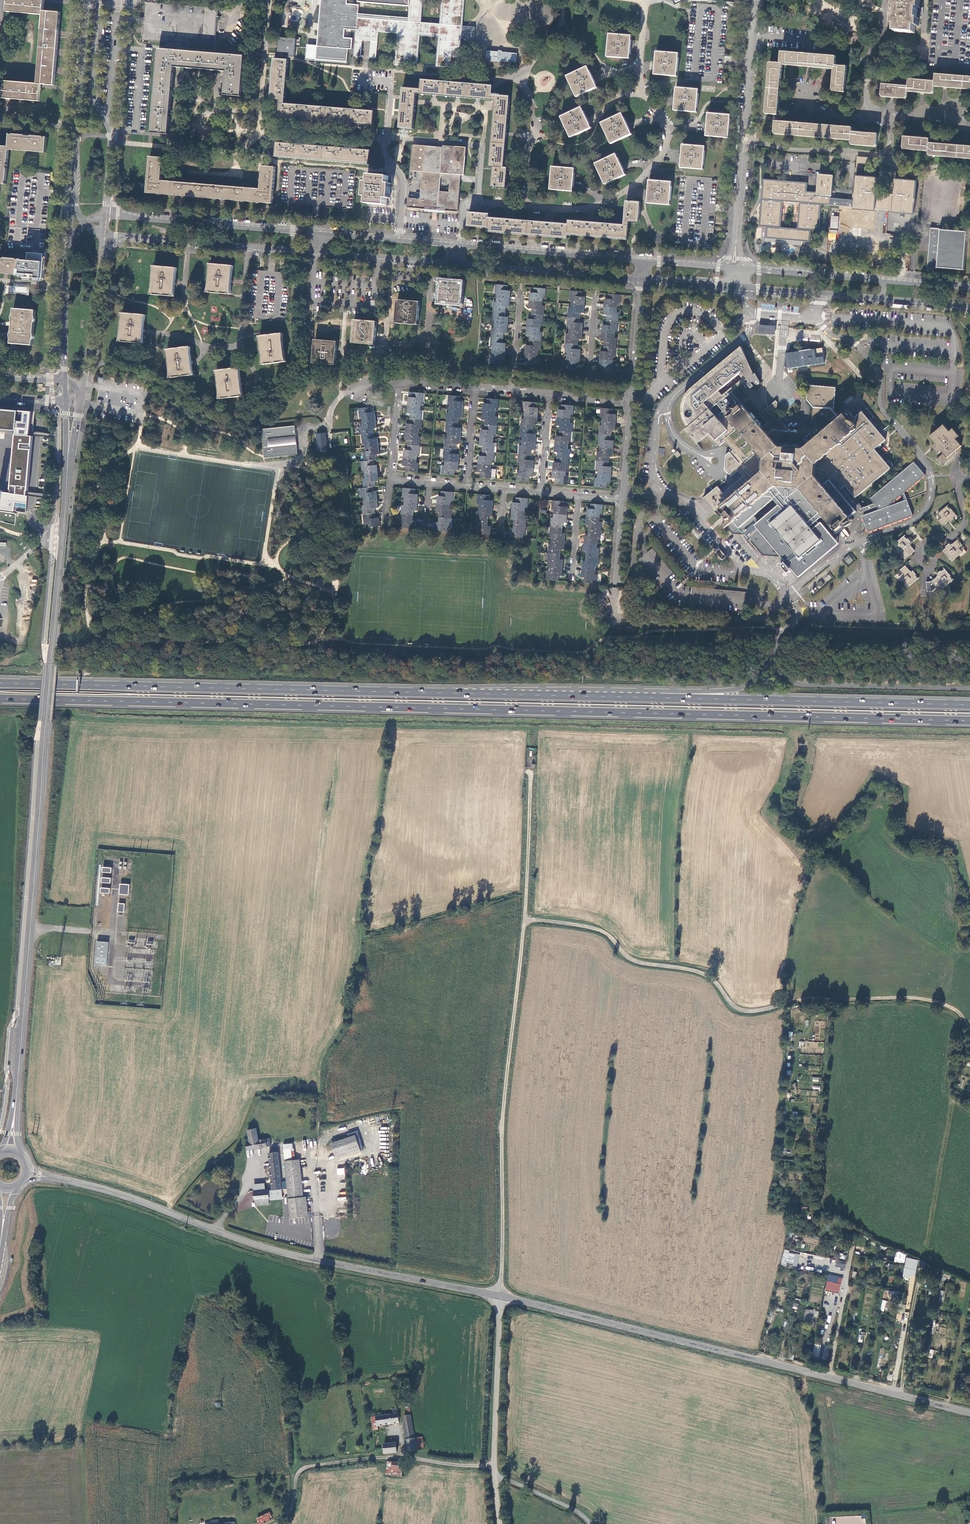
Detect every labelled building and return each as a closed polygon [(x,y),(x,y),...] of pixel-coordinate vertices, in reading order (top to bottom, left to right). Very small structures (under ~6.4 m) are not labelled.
[(44,0),(8,0),(7,12),(43,15),(37,84),(5,81),(3,99),(7,99),(40,102),(41,86),(41,84),(54,86),(61,12),(43,11),(44,0)] [(456,26),(462,27),(464,0),(442,0),(440,24),(421,22),(423,0),(410,0),(410,5),(409,21),(358,17),(359,5),(347,4),(347,0),(321,0),(318,45),(332,46),(351,48),(352,38),(344,37),(345,28),(357,29),(354,55),(363,56),(363,55),(361,54),(362,39),(371,40),(370,57),(376,57),(378,31),(398,32),(395,64),(405,65),(406,63),(418,64),(420,35),(439,36),(437,65),(459,67),(462,37),(455,36),(456,26)] [(894,6),(894,10),(896,10),(896,13),(894,13),(893,17),(894,17),(894,25),(895,25),(895,31),(915,33),(915,26),(916,26),(917,19),(917,18),(918,15),(919,16),(920,9),(918,9),(919,1),(917,0),(896,0),(895,6),(894,6)] [(928,66),(934,67),(969,69),(969,0),(934,0),(928,66)] [(205,6),(204,11),(207,12),(206,14),(210,15),(209,18),(215,19),(217,8),(205,6)] [(607,56),(630,58),(632,35),(610,33),(607,56)] [(278,55),(294,57),(296,38),(280,37),(278,55)] [(159,49),(152,133),(168,134),(174,67),(227,71),(225,95),(241,96),(244,56),(159,49)] [(486,50),(485,61),(516,63),(517,53),(486,50)] [(657,51),(654,74),(677,76),(679,53),(657,51)] [(835,68),(835,63),(836,56),(779,51),(778,63),(782,63),(835,68)] [(375,110),(285,103),(289,59),(275,58),(271,99),(280,100),(279,117),(374,125),(375,110)] [(782,63),(778,63),(771,62),(766,114),(778,115),(782,63)] [(835,68),(833,91),(845,92),(847,64),(835,63),(835,68)] [(597,87),(587,66),(567,76),(577,97),(597,87)] [(935,81),(934,85),(969,88),(969,77),(935,74),(935,81)] [(506,188),(508,168),(504,167),(510,96),(494,95),(492,95),(493,85),(422,79),(422,88),(404,87),(400,127),(414,128),(417,93),(494,99),(496,100),(490,166),(494,167),(492,187),(506,188)] [(934,85),(935,81),(909,79),(908,86),(882,84),(881,95),(907,97),(908,90),(934,92),(934,85)] [(699,89),(676,87),(674,110),(697,112),(699,89)] [(591,127),(581,107),(561,117),(571,137),(591,127)] [(632,133),(622,113),(601,122),(611,143),(632,133)] [(731,115),(708,113),(706,135),(729,137),(731,115)] [(827,125),(775,121),(774,132),(826,137),(827,125)] [(878,134),(852,132),(852,127),(827,125),(826,137),(852,139),(851,143),(877,146),(878,134)] [(6,184),(8,150),(46,153),(47,137),(24,136),(10,134),(9,147),(0,146),(0,183),(6,184)] [(904,137),(903,148),(929,150),(928,154),(969,158),(969,146),(929,143),(930,139),(904,137)] [(276,156),(370,164),(372,150),(277,142),(276,156)] [(683,144),(681,167),(703,169),(705,146),(683,144)] [(465,147),(442,145),(440,173),(464,175),(465,147)] [(626,174),(616,154),(596,163),(606,184),(626,174)] [(147,192),(273,203),(276,167),(262,166),(261,189),(162,180),(164,157),(150,156),(147,192)] [(864,162),(858,162),(857,167),(869,168),(870,158),(864,157),(864,162)] [(352,209),(355,171),(283,165),(280,203),(287,204),(297,205),(331,207),(332,201),(338,202),(337,208),(352,209)] [(574,191),(576,168),(553,166),(551,189),(574,191)] [(855,193),(854,193),(854,198),(855,198),(855,199),(836,197),(818,196),(818,192),(807,192),(808,183),(763,179),(760,226),(767,227),(766,238),(811,242),(812,230),(819,231),(822,204),(854,206),(854,207),(877,211),(878,210),(895,211),(895,214),(916,216),(919,182),(898,180),(895,195),(877,192),(879,178),(875,178),(875,173),(870,173),(869,177),(866,177),(857,176),(855,193)] [(819,174),(818,192),(818,196),(836,197),(837,175),(819,174)] [(367,203),(387,205),(388,198),(391,198),(392,184),(389,183),(390,177),(370,175),(369,182),(366,181),(365,196),(368,196),(367,203)] [(672,182),(649,180),(647,203),(670,205),(672,182)] [(627,201),(625,225),(570,220),(569,224),(490,217),(490,213),(470,212),(468,226),(488,228),(488,231),(568,238),(568,234),(628,239),(630,222),(639,222),(641,202),(627,201)] [(297,205),(287,204),(286,211),(297,212),(297,205)] [(828,240),(836,241),(838,216),(830,215),(828,240)] [(937,268),(965,270),(968,232),(940,230),(940,229),(931,228),(928,268),(937,269),(937,268)] [(20,260),(19,275),(48,277),(49,268),(50,252),(21,250),(20,260)] [(19,275),(20,260),(0,258),(0,273),(6,274),(19,275)] [(231,266),(231,265),(213,264),(213,270),(211,270),(209,287),(211,287),(211,293),(229,294),(229,293),(231,294),(233,266),(231,266)] [(174,268),(174,267),(156,266),(156,272),(154,271),(153,288),(155,289),(154,294),(172,296),(172,295),(174,295),(176,268),(174,268)] [(290,272),(253,269),(249,317),(257,318),(259,318),(286,320),(290,272)] [(441,280),(439,303),(462,305),(463,281),(441,280)] [(498,293),(497,297),(510,298),(511,290),(507,290),(508,285),(496,284),(495,293),(498,293)] [(530,292),(530,300),(542,301),(543,297),(546,297),(546,288),(534,287),(534,292),(530,292)] [(572,300),(572,304),(585,305),(585,296),(583,296),(583,291),(570,290),(570,299),(572,300)] [(605,298),(604,306),(617,308),(618,303),(620,304),(621,294),(608,293),(608,298),(605,298)] [(510,298),(497,297),(497,301),(495,301),(494,310),(505,311),(506,306),(509,307),(510,298)] [(397,300),(395,323),(418,324),(420,301),(397,300)] [(542,301),(530,300),(529,308),(532,308),(532,313),(544,314),(545,305),(542,305),(542,301)] [(585,305),(572,304),(572,307),(569,307),(568,317),(580,318),(581,312),(584,313),(585,305)] [(617,308),(604,306),(604,314),(607,314),(606,320),(618,321),(619,311),(617,311),(617,308)] [(11,343),(33,345),(35,337),(34,328),(36,320),(36,318),(36,310),(14,308),(12,317),(12,326),(10,335),(11,343)] [(505,311),(494,310),(493,319),(495,319),(495,324),(508,325),(508,316),(505,316),(505,311)] [(544,314),(532,313),(531,318),(528,318),(527,326),(540,327),(541,323),(543,324),(544,314)] [(143,316),(125,315),(125,320),(123,320),(122,338),(123,338),(123,344),(140,345),(140,344),(142,345),(148,331),(144,317),(143,316)] [(580,318),(568,317),(567,326),(570,326),(570,330),(582,331),(583,323),(580,322),(580,318)] [(352,342),(375,344),(376,321),(354,319),(352,342)] [(618,321),(606,320),(606,325),(603,324),(602,333),(615,334),(615,330),(618,330),(618,321)] [(508,325),(495,324),(494,327),(492,327),(491,336),(503,337),(504,332),(507,333),(508,325)] [(778,325),(759,324),(758,333),(777,335),(783,335),(787,335),(787,326),(784,326),(778,325)] [(540,327),(527,326),(527,334),(530,334),(530,340),(542,341),(543,331),(540,331),(540,327)] [(582,331),(570,330),(569,334),(567,333),(567,334),(566,343),(578,344),(579,339),(582,339),(582,331)] [(279,333),(262,335),(262,336),(260,337),(264,363),(265,363),(266,364),(283,362),(283,356),(284,356),(283,338),(280,339),(279,333)] [(615,334),(602,333),(602,341),(605,341),(604,346),(616,347),(617,338),(615,337),(615,334)] [(503,337),(491,336),(491,346),(493,346),(493,350),(505,351),(506,342),(503,342),(503,337)] [(336,364),(337,356),(338,341),(315,339),(313,362),(336,364)] [(542,341),(530,340),(529,344),(526,344),(525,353),(538,354),(538,350),(541,350),(542,341)] [(578,344),(566,343),(565,352),(568,352),(568,356),(580,357),(581,349),(578,349),(578,344)] [(616,347),(604,346),(604,351),(600,351),(600,359),(613,360),(613,356),(616,356),(616,347)] [(894,465),(890,461),(889,462),(888,460),(886,462),(882,457),(875,449),(886,439),(870,420),(874,416),(867,407),(862,411),(862,410),(856,410),(853,412),(856,417),(857,418),(853,422),(848,416),(843,420),(841,418),(842,417),(834,408),(832,407),(833,393),(822,392),(822,391),(818,391),(818,395),(808,394),(806,394),(806,400),(813,408),(812,419),(814,421),(814,425),(809,429),(805,423),(798,430),(790,429),(789,428),(788,428),(787,429),(776,416),(767,423),(767,422),(761,427),(732,391),(745,380),(751,388),(754,385),(752,382),(754,381),(756,383),(757,384),(758,384),(759,383),(760,382),(760,380),(755,372),(753,374),(752,372),(753,371),(742,346),(692,387),(688,391),(686,394),(685,397),(683,400),(683,403),(682,408),(682,413),(683,418),(685,422),(689,428),(686,430),(702,449),(713,439),(717,444),(719,445),(720,445),(725,441),(733,451),(730,453),(729,452),(725,456),(724,470),(728,474),(728,473),(730,475),(731,476),(738,470),(743,476),(730,487),(723,493),(720,496),(726,503),(728,501),(730,503),(724,508),(729,515),(724,519),(726,522),(723,524),(722,525),(722,527),(724,528),(725,528),(728,531),(730,530),(729,529),(734,525),(738,529),(740,527),(745,533),(744,534),(743,535),(748,541),(750,539),(757,547),(767,540),(773,547),(782,539),(793,552),(788,556),(799,571),(834,541),(820,524),(817,521),(805,507),(812,500),(824,515),(838,530),(843,525),(841,524),(856,511),(850,503),(852,501),(854,499),(894,465)] [(187,348),(187,347),(170,349),(171,355),(169,355),(171,373),(173,373),(174,378),(191,375),(193,374),(189,347),(187,348)] [(786,368),(824,364),(822,348),(784,352),(786,368)] [(490,353),(489,363),(501,364),(502,359),(505,359),(505,351),(493,350),(492,353),(490,353)] [(528,361),(527,366),(540,367),(541,358),(537,357),(538,354),(525,353),(525,360),(528,361)] [(564,359),(564,369),(576,370),(576,365),(579,365),(580,357),(568,356),(567,360),(564,359)] [(602,367),(602,372),(614,374),(615,364),(612,364),(613,360),(600,359),(599,367),(602,367)] [(223,399),(241,396),(241,395),(243,395),(239,368),(237,368),(237,367),(219,370),(220,376),(218,376),(221,393),(223,393),(223,399)] [(832,407),(834,408),(835,388),(809,386),(808,394),(818,395),(818,391),(822,391),(822,392),(833,393),(832,407)] [(409,397),(408,405),(421,406),(421,402),(424,402),(425,393),(412,392),(412,397),(409,397)] [(450,404),(450,408),(463,409),(464,401),(460,401),(461,396),(449,395),(448,404),(450,404)] [(484,403),(483,411),(496,412),(496,408),(499,409),(500,399),(487,398),(487,403),(484,403)] [(767,423),(776,416),(777,403),(777,402),(775,400),(768,407),(760,414),(767,422),(767,423)] [(525,411),(525,415),(538,416),(539,407),(536,407),(536,402),(524,401),(523,410),(525,411)] [(559,409),(558,417),(570,418),(571,415),(573,415),(574,405),(562,404),(562,410),(559,409)] [(421,406),(408,405),(408,413),(411,413),(410,418),(423,419),(423,410),(421,410),(421,406)] [(363,421),(376,420),(375,411),(372,411),(371,407),(359,408),(359,409),(358,409),(359,417),(360,417),(362,417),(363,421)] [(463,409),(450,408),(450,412),(447,412),(447,421),(458,422),(459,417),(462,417),(463,409)] [(603,418),(603,421),(615,422),(616,414),(613,414),(613,409),(601,408),(600,417),(603,418)] [(28,430),(30,413),(0,411),(0,427),(18,429),(28,430)] [(496,412),(483,411),(483,419),(485,420),(485,425),(498,426),(498,417),(496,416),(496,412)] [(538,416),(525,415),(525,419),(522,418),(522,428),(534,429),(534,423),(537,424),(538,416)] [(570,418),(558,417),(557,425),(560,426),(560,431),(572,432),(573,423),(570,423),(570,418)] [(423,419),(410,418),(410,423),(407,423),(406,431),(419,432),(419,428),(422,428),(423,419)] [(362,434),(374,433),(373,427),(376,427),(376,420),(363,421),(363,425),(361,425),(362,434)] [(458,422),(447,421),(446,431),(448,431),(448,435),(461,436),(461,428),(458,427),(458,422)] [(615,422),(603,421),(602,425),(600,425),(599,434),(611,435),(611,430),(614,431),(615,422)] [(498,426),(485,425),(485,430),(481,429),(481,437),(493,438),(494,434),(497,435),(498,426)] [(954,452),(955,453),(962,448),(957,440),(960,438),(954,430),(951,433),(945,425),(930,437),(936,444),(932,446),(938,454),(941,452),(943,454),(937,459),(939,462),(947,463),(954,458),(951,454),(954,452)] [(295,426),(262,430),(265,458),(298,454),(295,426)] [(534,429),(522,428),(521,437),(523,437),(523,441),(536,442),(536,434),(533,433),(534,429)] [(12,487),(10,487),(9,494),(4,493),(4,491),(0,490),(0,522),(15,526),(18,512),(27,514),(34,431),(28,430),(18,429),(12,487)] [(419,432),(406,431),(405,439),(408,440),(408,444),(420,445),(421,436),(418,436),(419,432)] [(572,432),(560,431),(559,435),(556,435),(556,444),(568,445),(568,441),(571,441),(572,432)] [(326,432),(317,434),(320,452),(328,451),(326,432)] [(366,447),(378,446),(377,438),(375,438),(374,433),(362,434),(363,444),(365,443),(366,447)] [(611,435),(599,434),(598,443),(601,444),(600,447),(613,449),(614,440),(610,440),(611,435)] [(461,436),(448,435),(447,438),(445,438),(444,447),(456,448),(457,444),(460,444),(461,436)] [(493,438),(481,437),(480,446),(483,446),(483,451),(495,452),(496,442),(493,442),(493,438)] [(536,442),(523,441),(523,445),(520,444),(519,454),(532,455),(532,450),(535,450),(536,442)] [(420,445),(408,444),(408,450),(405,449),(404,457),(417,458),(417,455),(419,455),(420,445)] [(568,445),(556,444),(555,452),(558,452),(557,457),(570,458),(571,449),(568,448),(568,445)] [(365,460),(373,460),(377,459),(377,456),(376,454),(379,454),(378,446),(366,447),(366,451),(364,451),(365,460)] [(430,447),(420,446),(420,455),(429,455),(430,447)] [(456,448),(444,447),(444,456),(446,457),(446,461),(458,462),(459,454),(456,454),(456,448)] [(613,449),(600,447),(600,451),(598,451),(597,460),(609,461),(609,456),(612,457),(613,449)] [(495,452),(483,451),(483,456),(479,456),(479,464),(491,465),(492,461),(495,461),(495,452)] [(532,455),(519,454),(519,463),(521,463),(521,467),(533,468),(534,460),(531,460),(532,455)] [(406,466),(406,471),(418,472),(419,463),(416,462),(417,458),(404,457),(403,466),(406,466)] [(570,458),(557,457),(557,462),(554,462),(553,470),(566,471),(566,467),(569,467),(570,458)] [(365,474),(378,473),(377,465),(374,465),(373,460),(365,460),(361,461),(362,470),(364,470),(365,474)] [(597,460),(596,460),(596,469),(596,470),(598,470),(598,474),(611,475),(612,467),(608,466),(609,461),(597,460)] [(443,464),(442,474),(454,475),(455,469),(458,470),(458,462),(446,461),(445,465),(443,464)] [(914,461),(871,498),(875,503),(877,506),(880,509),(863,516),(869,532),(914,515),(905,492),(925,474),(914,461)] [(481,477),(493,478),(494,478),(495,469),(494,469),(491,468),(491,465),(479,464),(478,472),(481,472),(481,477)] [(518,471),(517,480),(529,481),(530,476),(533,476),(533,468),(521,467),(520,471),(518,471)] [(556,478),(555,483),(568,484),(568,475),(566,475),(566,471),(553,470),(552,478),(556,478)] [(724,481),(730,487),(743,476),(738,470),(731,476),(730,475),(724,481)] [(364,487),(372,486),(376,486),(376,481),(378,480),(378,473),(365,474),(365,478),(363,478),(364,487)] [(594,477),(594,487),(607,488),(607,483),(610,483),(611,475),(598,474),(598,477),(594,477)] [(364,487),(359,487),(358,488),(359,497),(360,497),(364,497),(364,500),(377,499),(376,491),(373,491),(372,486),(364,487)] [(722,506),(724,508),(730,503),(728,501),(726,503),(720,496),(723,493),(718,486),(703,498),(715,513),(722,506)] [(405,497),(405,501),(417,502),(418,494),(414,493),(415,488),(403,487),(402,496),(405,497)] [(438,496),(437,504),(450,505),(451,500),(453,501),(454,491),(441,490),(441,496),(438,496)] [(479,503),(479,507),(492,508),(493,500),(489,499),(490,494),(478,493),(477,503),(479,503)] [(513,502),(512,510),(525,511),(525,507),(527,507),(528,498),(516,497),(515,502),(513,502)] [(362,504),(363,514),(376,512),(375,508),(378,507),(377,499),(364,500),(365,504),(362,504)] [(862,508),(854,499),(852,501),(861,512),(877,506),(875,503),(862,508)] [(564,506),(564,501),(552,500),(551,509),(554,509),(554,513),(567,514),(567,506),(564,506)] [(812,500),(805,507),(817,521),(824,515),(812,500)] [(402,504),(401,513),(413,514),(413,509),(416,510),(417,502),(405,501),(404,504),(402,504)] [(603,514),(603,504),(591,503),(590,508),(587,508),(586,516),(600,517),(600,513),(603,514)] [(440,512),(439,517),(452,518),(452,509),(450,509),(450,505),(437,504),(436,512),(440,512)] [(476,511),(476,520),(488,521),(488,516),(491,516),(492,508),(479,507),(479,511),(476,511)] [(947,507),(938,515),(942,519),(938,522),(943,528),(948,523),(946,520),(948,519),(951,523),(955,520),(954,519),(957,516),(951,509),(950,510),(947,507)] [(514,518),(514,523),(526,524),(527,515),(524,515),(525,511),(512,510),(512,518),(514,518)] [(658,513),(646,522),(651,529),(694,580),(728,582),(729,574),(728,573),(720,563),(703,561),(661,510),(658,513)] [(376,512),(363,514),(362,514),(363,523),(364,523),(367,522),(367,526),(380,525),(379,517),(376,518),(376,512)] [(403,523),(402,527),(415,528),(416,520),(412,520),(413,514),(401,513),(400,523),(403,523)] [(550,526),(563,527),(563,522),(566,522),(567,514),(554,513),(553,517),(551,517),(550,526)] [(600,521),(600,517),(586,516),(586,524),(589,525),(588,529),(601,530),(602,521),(600,521)] [(436,521),(435,530),(448,531),(449,527),(451,527),(452,518),(439,517),(439,522),(436,521)] [(478,530),(477,533),(490,534),(491,526),(487,526),(488,521),(476,520),(475,530),(478,530)] [(822,522),(820,524),(834,541),(799,571),(788,556),(782,556),(786,561),(785,562),(787,564),(788,564),(799,577),(839,543),(822,522)] [(511,528),(510,536),(522,537),(523,533),(525,533),(526,524),(514,523),(513,528),(511,528)] [(744,534),(745,533),(740,527),(738,529),(734,525),(729,529),(730,530),(733,534),(744,534)] [(552,536),(551,539),(564,541),(565,532),(562,532),(563,527),(550,526),(549,536),(552,536)] [(585,534),(584,542),(598,543),(598,540),(601,540),(602,530),(601,530),(588,529),(588,534),(585,534)] [(894,547),(905,560),(915,551),(910,546),(908,548),(907,546),(911,543),(908,539),(907,540),(904,537),(897,542),(898,544),(894,547)] [(548,543),(548,552),(560,554),(561,548),(564,549),(564,541),(551,539),(551,543),(548,543)] [(793,552),(782,539),(773,547),(767,540),(757,547),(763,555),(782,556),(788,556),(793,552)] [(953,560),(963,552),(959,548),(962,545),(958,540),(952,545),(954,547),(953,549),(949,544),(946,547),(947,548),(943,551),(949,558),(950,557),(953,560)] [(587,551),(586,556),(599,557),(600,548),(597,547),(598,543),(584,542),(584,551),(587,551)] [(719,548),(715,551),(722,560),(726,556),(719,548)] [(645,555),(637,561),(643,568),(674,606),(744,611),(745,602),(746,592),(684,587),(652,549),(645,555)] [(550,562),(549,566),(562,567),(563,559),(560,558),(560,554),(548,552),(547,562),(550,562)] [(844,559),(848,564),(853,559),(849,554),(844,559)] [(583,560),(582,569),(595,570),(595,566),(598,566),(599,557),(586,556),(586,561),(583,560)] [(780,563),(780,566),(783,566),(787,572),(789,572),(790,572),(791,571),(791,569),(790,568),(787,564),(785,562),(783,564),(780,563)] [(547,569),(546,579),(558,580),(559,575),(562,575),(562,567),(549,566),(549,570),(547,569)] [(899,578),(906,588),(910,585),(910,586),(918,580),(915,577),(916,576),(913,572),(909,575),(908,574),(910,572),(905,566),(900,571),(903,574),(899,578)] [(585,577),(584,582),(597,583),(597,573),(595,573),(595,570),(582,569),(582,577),(585,577)] [(926,582),(927,592),(932,592),(936,588),(939,592),(952,581),(949,577),(950,576),(944,569),(941,572),(940,571),(937,574),(940,579),(939,580),(937,577),(931,582),(926,582)] [(130,884),(121,883),(120,894),(130,895),(130,884)] [(109,942),(97,941),(95,965),(107,966),(109,942)] [(256,1128),(247,1129),(250,1141),(245,1142),(246,1150),(268,1147),(268,1146),(271,1146),(270,1139),(267,1139),(259,1140),(256,1128)] [(359,1147),(355,1136),(331,1144),(335,1155),(359,1147)] [(289,1202),(303,1201),(300,1160),(293,1161),(291,1149),(284,1149),(285,1161),(289,1202)] [(281,1194),(277,1152),(269,1153),(273,1195),(281,1194)] [(269,1200),(273,1200),(273,1195),(269,1195),(268,1190),(254,1191),(254,1200),(255,1200),(268,1199),(269,1200)] [(305,1217),(303,1201),(289,1202),(290,1218),(305,1217)] [(796,1268),(799,1253),(784,1250),(781,1265),(796,1268)] [(905,1263),(906,1253),(895,1252),(894,1262),(905,1263)] [(902,1277),(910,1278),(907,1299),(912,1300),(918,1259),(905,1258),(902,1277)] [(843,1277),(828,1275),(826,1287),(841,1290),(843,1277)] [(884,1290),(883,1299),(898,1301),(897,1311),(905,1312),(906,1304),(905,1304),(906,1293),(884,1290)] [(813,1317),(818,1317),(818,1310),(804,1309),(803,1323),(812,1324),(813,1317)] [(814,1344),(813,1357),(828,1359),(829,1346),(814,1344)] [(399,1423),(398,1413),(372,1417),(373,1424),(377,1424),(377,1426),(399,1423)] [(415,1437),(411,1415),(404,1416),(405,1421),(403,1421),(408,1452),(417,1450),(415,1437)] [(415,1437),(417,1450),(424,1449),(422,1436),(415,1437)] [(385,1454),(397,1452),(395,1439),(389,1440),(390,1444),(384,1445),(385,1454)] [(403,1471),(404,1463),(392,1462),(391,1470),(403,1471)] [(272,1518),(269,1512),(255,1519),(258,1523),(262,1523),(272,1518)]
